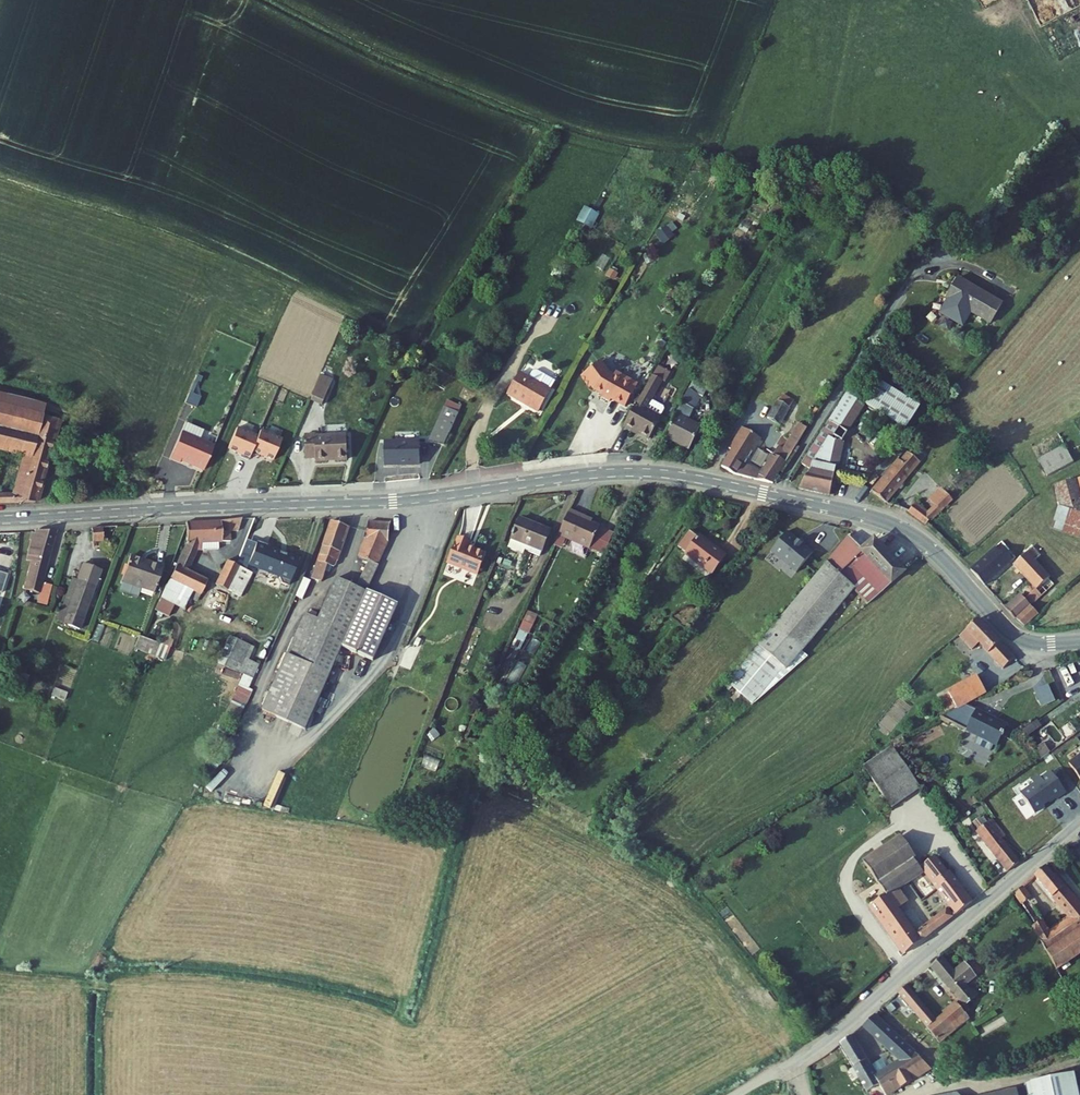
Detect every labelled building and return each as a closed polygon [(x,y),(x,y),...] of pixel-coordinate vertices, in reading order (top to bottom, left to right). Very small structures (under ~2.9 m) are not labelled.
[(585,204),(579,220),(595,226),(601,211),(585,204)] [(664,242),(680,230),(674,221),(657,232),(664,242)] [(957,278),(945,297),(988,324),(1000,305),(957,278)] [(870,353),(845,394),(868,408),(905,430),(919,408),(879,383),(890,366),(870,353)] [(600,369),(580,382),(589,394),(591,393),(592,396),(600,400),(599,402),(609,408),(610,406),(624,413),(636,391),(615,379),(613,382),(608,379),(600,369)] [(518,375),(506,397),(540,414),(552,392),(550,391),(555,381),(540,374),(532,373),(529,380),(518,375)] [(334,380),(324,376),(321,383),(330,387),(334,380)] [(695,378),(692,384),(702,390),(697,398),(700,399),(703,401),(709,385),(695,378)] [(319,382),(311,399),(323,404),(330,387),(321,383),(319,382)] [(651,382),(635,411),(622,433),(633,440),(634,437),(639,440),(647,445),(659,424),(658,424),(661,417),(660,415),(647,407),(659,386),(651,382)] [(692,384),(665,439),(690,451),(702,427),(690,421),(700,399),(697,398),(702,390),(692,384)] [(196,395),(188,391),(184,401),(192,404),(196,395)] [(29,433),(34,412),(37,402),(0,393),(0,426),(29,433)] [(868,408),(845,394),(800,467),(809,473),(798,491),(830,497),(845,442),(847,443),(868,408)] [(791,402),(782,396),(777,403),(787,409),(791,402)] [(777,403),(767,419),(779,426),(789,410),(787,409),(777,403)] [(34,412),(29,433),(0,426),(0,453),(25,459),(17,493),(0,491),(0,503),(31,502),(53,417),(34,412)] [(444,416),(429,440),(446,444),(458,423),(444,416)] [(799,420),(794,428),(802,433),(807,425),(799,420)] [(257,436),(235,427),(227,448),(240,454),(239,456),(247,460),(250,453),(249,453),(257,436)] [(734,449),(722,467),(735,475),(772,484),(802,433),(794,428),(783,447),(779,444),(762,472),(746,464),(741,461),(744,456),(741,455),(742,452),(745,453),(748,449),(753,452),(761,439),(746,430),(741,439),(737,436),(731,447),(734,449)] [(742,428),(737,436),(741,439),(746,430),(742,428)] [(280,439),(260,430),(257,436),(249,453),(250,453),(257,456),(258,454),(271,460),(280,439)] [(180,459),(203,469),(213,445),(180,431),(169,458),(179,462),(180,459)] [(316,458),(316,462),(347,461),(347,438),(317,438),(317,434),(304,434),(304,457),(316,458)] [(387,438),(387,462),(421,462),(421,438),(387,438)] [(1077,460),(1071,441),(1041,452),(1048,470),(1077,460)] [(744,456),(741,461),(746,464),(753,452),(748,449),(745,453),(742,452),(741,455),(744,456)] [(761,449),(754,460),(763,465),(770,454),(761,449)] [(898,460),(872,491),(887,503),(921,463),(909,453),(901,463),(898,460)] [(1055,481),(1059,504),(1079,511),(1079,498),(1076,478),(1055,481)] [(945,489),(934,500),(937,504),(944,511),(945,512),(957,500),(945,489)] [(919,501),(910,512),(928,525),(931,520),(933,523),(944,511),(937,504),(931,510),(919,501)] [(1079,517),(1079,513),(1059,504),(1054,518),(1076,527),(1079,517)] [(573,510),(565,507),(555,532),(586,545),(596,523),(587,519),(572,513),(573,510)] [(588,517),(573,510),(572,513),(587,519),(588,517)] [(548,529),(518,517),(505,554),(520,559),(521,555),(523,550),(538,555),(548,529)] [(184,543),(157,602),(181,613),(186,602),(194,605),(204,583),(184,575),(194,550),(213,551),(213,544),(226,545),(226,533),(235,532),(236,518),(181,524),(184,543)] [(345,525),(330,519),(311,566),(308,565),(306,570),(311,572),(313,568),(318,571),(321,562),(329,564),(345,525)] [(388,522),(365,519),(362,533),(359,531),(352,551),(361,555),(349,583),(363,591),(382,546),(388,522)] [(599,551),(609,529),(596,523),(586,545),(599,551)] [(808,546),(781,527),(767,547),(793,567),(808,546)] [(86,531),(87,552),(102,552),(101,542),(112,541),(111,529),(86,531)] [(686,549),(711,567),(724,549),(696,530),(685,546),(687,547),(686,549)] [(53,533),(32,534),(32,536),(30,535),(28,543),(29,543),(24,563),(28,564),(21,592),(37,596),(40,585),(53,533)] [(466,541),(452,537),(437,579),(466,590),(470,581),(480,553),(463,547),(466,541)] [(732,682),(755,703),(792,671),(789,668),(805,651),(859,591),(857,589),(840,576),(864,552),(851,537),(828,565),(829,566),(732,682)] [(875,541),(864,552),(840,576),(857,589),(859,591),(870,603),(906,573),(875,541)] [(1003,542),(972,571),(986,586),(1018,558),(1003,542)] [(250,545),(241,568),(273,580),(272,582),(275,587),(281,590),(291,563),(259,551),(260,549),(250,545)] [(1034,548),(1015,566),(1037,590),(1026,600),(1022,596),(1007,609),(1025,626),(1039,614),(1032,606),(1056,585),(1050,579),(1051,577),(1037,562),(1042,557),(1034,548)] [(538,555),(523,550),(521,555),(536,560),(538,555)] [(404,592),(417,558),(412,556),(398,590),(404,592)] [(126,559),(118,582),(119,582),(114,593),(133,600),(137,589),(149,593),(157,571),(126,559)] [(221,596),(231,571),(229,570),(219,566),(209,590),(221,596)] [(74,584),(62,617),(80,623),(99,574),(80,568),(74,584)] [(314,580),(318,571),(313,568),(311,572),(306,570),(304,575),(314,580)] [(245,576),(231,571),(221,596),(234,601),(245,576)] [(304,728),(310,715),(339,647),(363,591),(349,583),(342,580),(329,574),(313,614),(300,609),(257,709),(304,728)] [(70,583),(58,615),(62,617),(74,584),(70,583)] [(50,588),(40,585),(37,596),(48,599),(50,588)] [(394,604),(363,591),(339,647),(372,659),(394,604)] [(1019,592),(1003,605),(1007,609),(1022,596),(1019,592)] [(979,646),(1003,672),(1016,661),(979,621),(961,637),(959,635),(948,644),(956,654),(967,644),(973,652),(979,646)] [(165,636),(162,642),(140,634),(136,648),(166,659),(174,639),(165,636)] [(219,663),(243,673),(226,714),(238,719),(262,663),(250,659),(256,645),(230,634),(219,663)] [(646,654),(652,659),(660,648),(653,644),(646,654)] [(810,655),(805,651),(789,668),(792,671),(810,655)] [(976,679),(987,696),(996,691),(986,673),(976,679)] [(949,696),(939,702),(948,717),(969,706),(987,696),(976,679),(948,694),(949,696)] [(948,717),(997,747),(1008,729),(969,706),(948,717)] [(1043,726),(1055,746),(1067,738),(1054,719),(1043,726)] [(1031,727),(1020,735),(1040,760),(1051,753),(1031,727)] [(863,769),(891,810),(920,790),(892,749),(863,769)] [(1060,804),(1068,797),(1052,777),(1043,784),(1041,781),(1034,787),(1036,790),(1023,800),(1038,819),(1047,811),(1046,810),(1051,806),(1052,807),(1059,802),(1060,804)] [(979,834),(996,855),(1008,846),(1005,842),(1008,840),(994,822),(990,824),(987,819),(977,826),(981,832),(979,834)] [(876,906),(910,954),(954,919),(948,912),(944,916),(928,928),(920,935),(902,910),(910,904),(900,891),(925,873),(958,916),(975,904),(932,852),(918,862),(901,839),(861,868),(884,901),(876,906)] [(996,855),(1011,874),(1022,864),(1008,846),(996,855)] [(1062,968),(1079,956),(1079,908),(1072,899),(1076,896),(1060,876),(1057,878),(1049,868),(1037,878),(1073,922),(1054,935),(1033,904),(1035,901),(1026,888),(1018,894),(1042,928),(1040,930),(1055,952),(1062,968)] [(902,910),(920,935),(928,928),(944,916),(940,911),(924,924),(910,904),(902,910)] [(933,968),(970,1012),(979,1005),(970,994),(978,987),(966,972),(960,977),(945,958),(933,968)] [(971,969),(966,972),(978,987),(982,983),(971,969)] [(900,994),(943,1046),(953,1038),(949,1033),(956,1027),(961,1032),(969,1025),(965,1020),(969,1015),(968,1013),(960,1005),(940,1021),(910,985),(900,994)] [(965,1020),(969,1025),(974,1021),(969,1015),(965,1020)] [(871,1094),(897,1094),(906,1089),(904,1086),(932,1068),(876,1018),(866,1028),(899,1059),(903,1064),(893,1070),(890,1065),(889,1063),(876,1071),(855,1038),(843,1047),(871,1094)] [(949,1033),(953,1038),(961,1032),(956,1027),(949,1033)] [(890,1065),(893,1070),(903,1064),(899,1059),(890,1065)] [(1052,1077),(1057,1093),(1074,1087),(1069,1071),(1052,1077)]
